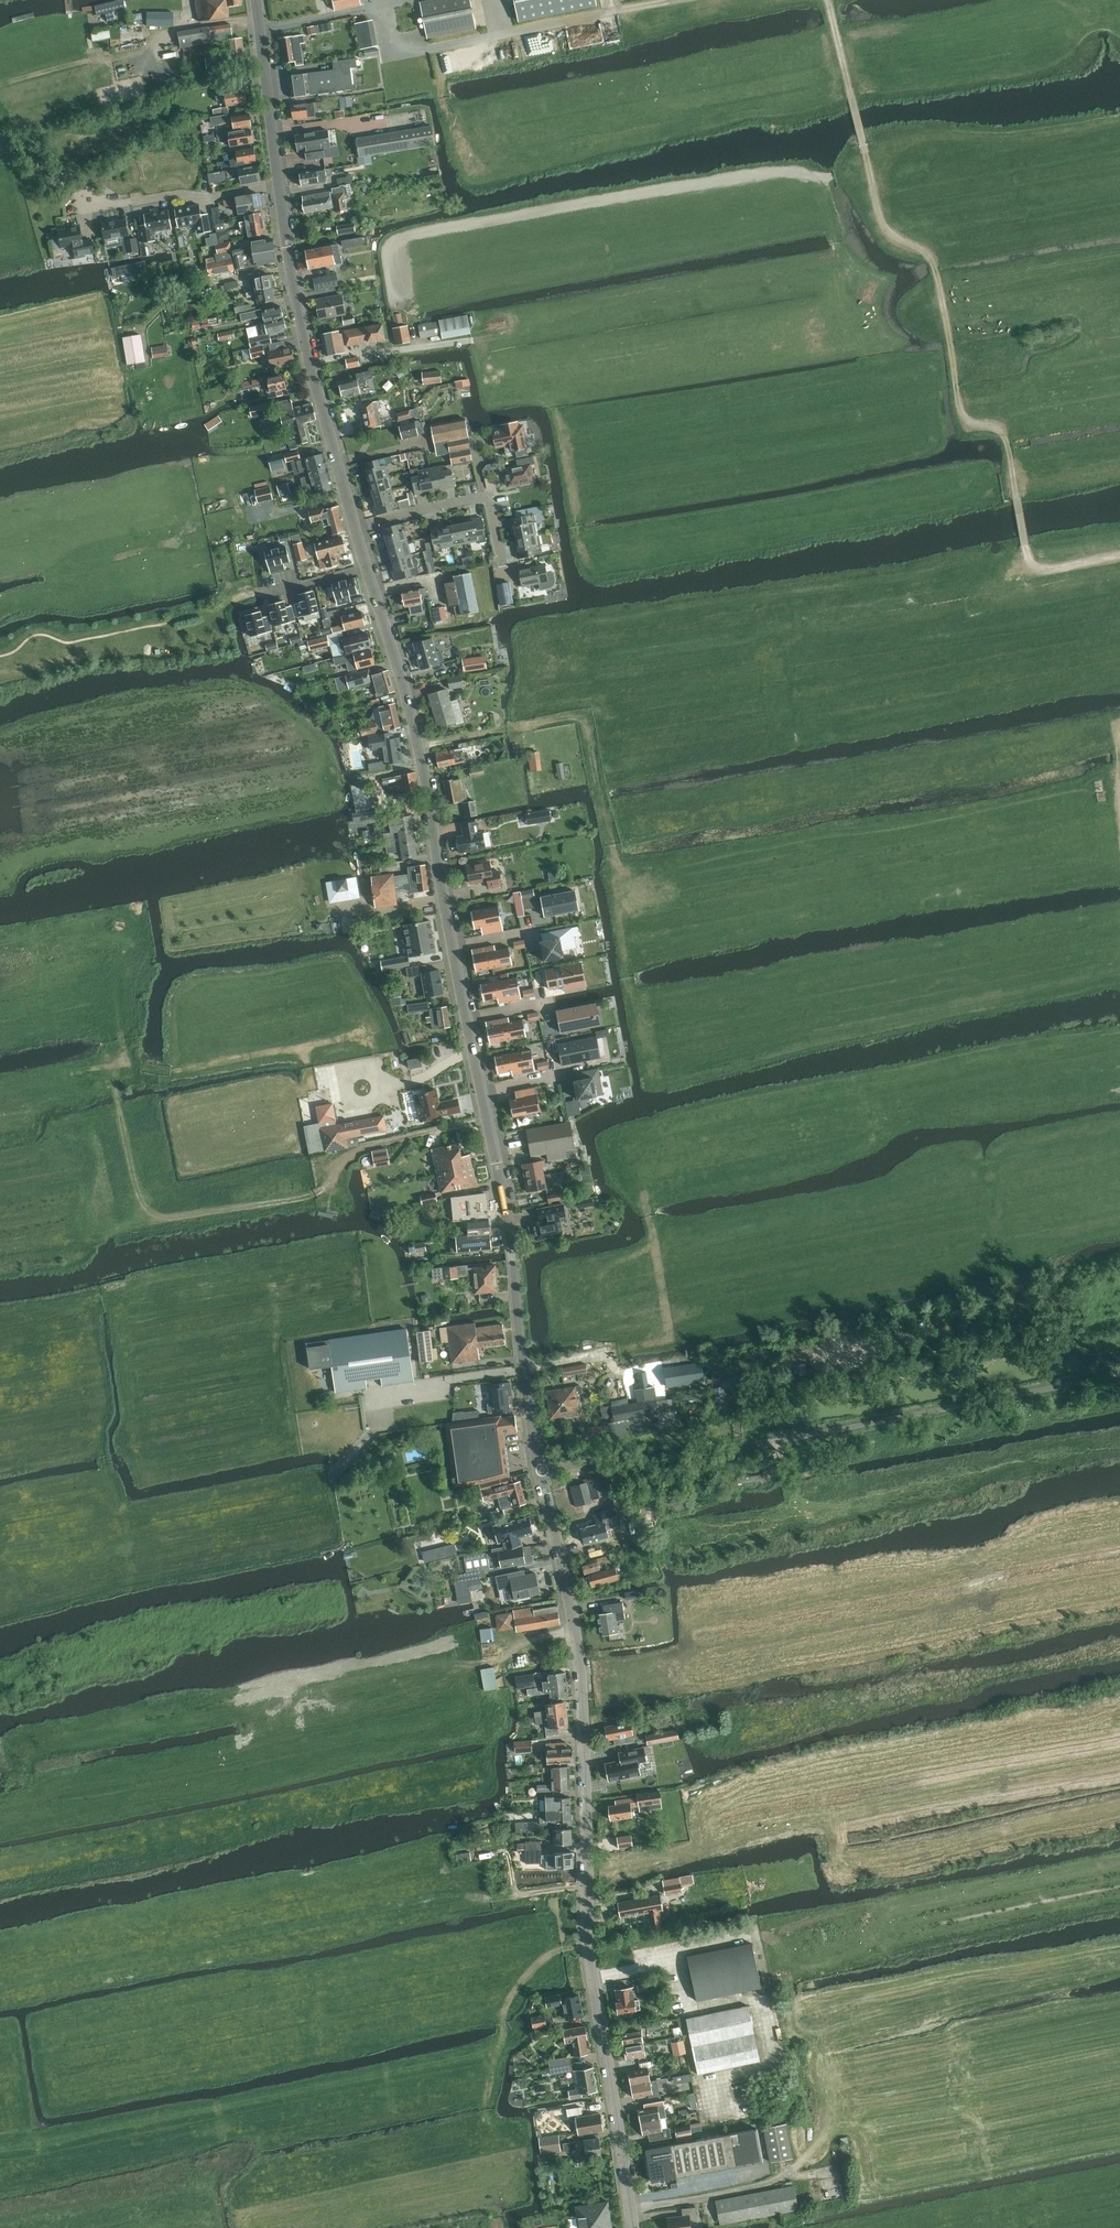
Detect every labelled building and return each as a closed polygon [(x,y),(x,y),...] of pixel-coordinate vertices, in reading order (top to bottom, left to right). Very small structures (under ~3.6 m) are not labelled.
[(92,7),(95,17),(125,10),(123,0),(92,7)] [(199,22),(229,17),(228,7),(242,5),(241,3),(242,2),(242,0),(196,0),(199,22)] [(335,10),(361,5),(360,0),(333,0),(335,10)] [(427,38),(476,28),(470,0),(433,0),(420,3),(427,38)] [(519,21),(597,5),(596,0),(514,0),(519,21)] [(174,26),(174,13),(147,12),(147,26),(174,26)] [(114,13),(106,15),(108,22),(115,20),(114,13)] [(141,13),(131,15),(132,21),(143,19),(141,13)] [(360,49),(375,46),(370,21),(355,24),(360,49)] [(318,25),(319,33),(332,30),(331,22),(318,25)] [(180,48),(211,43),(228,40),(230,48),(224,49),(225,54),(230,54),(231,60),(245,58),(242,38),(233,39),(231,23),(177,32),(180,48)] [(109,26),(91,29),(93,41),(111,37),(109,26)] [(314,26),(307,28),(309,35),(315,34),(314,26)] [(282,49),(281,49),(281,52),(282,52),(284,63),(296,61),(296,66),(303,65),(300,44),(306,43),(304,35),(299,36),(280,39),(282,49)] [(210,59),(211,68),(225,66),(224,57),(210,59)] [(350,68),(357,68),(356,59),(332,62),(339,61),(340,69),(288,75),(291,98),(353,90),(350,68)] [(226,100),(227,107),(248,103),(248,102),(249,100),(249,96),(246,95),(245,89),(233,91),(233,89),(224,91),(225,95),(216,96),(217,101),(226,100)] [(342,106),(353,105),(353,96),(341,97),(342,106)] [(292,106),(294,119),(308,117),(314,116),(314,111),(322,110),(321,102),(313,103),(313,104),(306,105),(306,104),(292,106)] [(344,118),(343,110),(329,112),(330,119),(344,118)] [(232,117),(234,130),(252,127),(251,125),(252,124),(252,121),(250,120),(249,114),(232,117)] [(211,118),(212,126),(229,123),(228,115),(211,118)] [(356,138),(359,157),(435,144),(432,126),(356,138)] [(231,136),(231,137),(232,146),(254,143),(253,140),(255,140),(254,136),(253,136),(252,130),(234,132),(235,133),(230,134),(230,131),(222,133),(223,138),(231,136)] [(330,147),(328,130),(295,135),(298,152),(305,151),(307,160),(325,158),(323,148),(330,147)] [(238,160),(221,163),(222,170),(227,170),(233,170),(232,167),(245,165),(245,164),(257,162),(256,156),(257,154),(257,151),(255,150),(254,148),(236,151),(238,160)] [(228,179),(228,178),(240,176),(241,184),(260,180),(260,179),(261,177),(260,173),(259,172),(257,166),(227,172),(227,170),(208,174),(210,183),(228,179)] [(329,168),(316,171),(300,173),(301,179),(299,180),(300,183),(302,185),(302,186),(318,184),(323,183),(324,181),(323,176),(330,175),(329,168)] [(338,185),(339,185),(350,183),(353,183),(352,176),(337,178),(338,185)] [(350,183),(339,185),(340,187),(332,188),(333,192),(330,192),(330,191),(302,196),(305,213),(333,208),(333,206),(335,206),(336,212),(347,210),(344,195),(352,194),(350,183)] [(236,198),(239,214),(262,209),(259,194),(236,198)] [(197,227),(200,227),(201,233),(211,231),(208,214),(201,215),(199,205),(175,209),(178,227),(197,224),(197,227)] [(212,208),(214,224),(224,223),(223,219),(221,219),(219,207),(212,208)] [(140,226),(143,243),(152,241),(151,235),(154,235),(154,231),(172,228),(169,210),(144,214),(146,224),(140,226)] [(240,223),(241,227),(264,223),(263,218),(264,217),(264,214),(263,213),(262,212),(245,215),(247,222),(240,223)] [(112,220),(101,222),(105,239),(120,236),(121,241),(126,240),(128,253),(139,251),(136,238),(130,239),(126,219),(113,222),(112,220)] [(264,223),(241,227),(241,231),(248,230),(249,237),(266,234),(266,232),(267,231),(266,228),(265,228),(264,223)] [(355,231),(354,223),(337,226),(338,234),(355,231)] [(224,232),(223,224),(216,225),(217,233),(224,232)] [(70,228),(58,230),(61,247),(73,245),(76,258),(85,256),(85,254),(94,253),(92,240),(83,241),(80,226),(76,227),(70,228)] [(181,245),(189,245),(188,236),(181,237),(181,245)] [(343,240),(344,247),(365,243),(363,236),(343,240)] [(251,242),(252,250),(249,250),(251,256),(254,256),(260,255),(259,250),(274,248),(273,239),(251,242)] [(230,242),(218,245),(220,254),(232,251),(234,256),(242,255),(240,247),(232,249),(230,242)] [(338,245),(306,251),(309,269),(342,263),(338,245)] [(277,262),(274,248),(259,250),(260,255),(254,256),(251,256),(242,255),(234,256),(236,269),(255,265),(256,268),(260,267),(260,265),(277,262)] [(219,273),(232,270),(234,270),(231,254),(206,260),(209,275),(213,275),(215,275),(218,275),(219,273)] [(175,264),(165,265),(159,267),(160,277),(168,276),(167,270),(176,268),(175,264)] [(147,278),(145,267),(111,272),(113,284),(147,278)] [(249,279),(251,292),(273,288),(270,275),(249,279)] [(338,287),(336,276),(312,280),(314,291),(338,287)] [(225,283),(226,290),(239,287),(238,280),(225,283)] [(273,288),(251,292),(246,293),(247,298),(257,296),(259,304),(275,301),(273,288)] [(344,315),(340,294),(340,296),(318,300),(317,299),(321,319),(321,318),(343,313),(344,315)] [(235,307),(235,309),(236,314),(249,311),(248,305),(235,307)] [(262,315),(264,323),(284,318),(281,306),(261,311),(261,309),(243,314),(244,319),(250,318),(250,319),(262,315)] [(392,315),(394,325),(402,323),(400,313),(392,315)] [(342,316),(344,325),(354,323),(353,314),(342,316)] [(471,334),(467,315),(439,320),(439,322),(442,339),(471,334)] [(284,318),(264,323),(267,335),(257,337),(259,346),(268,344),(267,340),(271,339),(271,340),(286,336),(285,330),(287,330),(284,318)] [(439,322),(418,326),(420,338),(441,335),(439,322)] [(383,325),(365,328),(368,342),(385,339),(383,325)] [(393,328),(396,345),(410,342),(407,326),(393,328)] [(368,342),(365,328),(344,332),(347,346),(368,342)] [(220,340),(236,337),(235,329),(219,332),(220,340)] [(322,334),(326,356),(345,352),(342,333),(339,334),(339,331),(322,334)] [(127,365),(136,364),(137,369),(146,368),(140,334),(123,337),(127,365)] [(269,344),(274,367),(294,362),(291,347),(284,349),(282,341),(268,345),(269,344)] [(152,347),(154,359),(169,356),(168,348),(163,349),(162,346),(152,347)] [(250,349),(252,357),(265,354),(263,346),(250,349)] [(346,359),(347,367),(358,365),(357,357),(346,359)] [(339,383),(340,387),(343,398),(361,393),(359,386),(366,385),(365,380),(373,378),(371,370),(356,374),(357,379),(339,383)] [(440,371),(422,373),(411,374),(411,381),(408,381),(408,386),(423,384),(442,382),(440,371)] [(244,390),(253,388),(266,385),(268,392),(270,392),(272,398),(283,396),(281,390),(286,388),(286,387),(288,386),(289,385),(288,382),(286,381),(285,381),(283,374),(263,379),(242,383),(244,390)] [(455,382),(461,413),(474,410),(468,380),(455,382)] [(277,402),(283,427),(297,424),(293,408),(291,400),(277,402)] [(382,426),(378,408),(381,408),(380,401),(361,405),(366,429),(382,426)] [(312,403),(293,408),(297,424),(303,422),(316,419),(312,403)] [(250,407),(252,417),(269,414),(267,404),(250,407)] [(418,408),(410,410),(396,413),(398,421),(420,415),(418,408)] [(437,456),(450,453),(470,450),(465,419),(432,424),(437,456)] [(421,428),(419,420),(399,425),(403,439),(427,433),(426,427),(421,428)] [(297,424),(283,427),(284,430),(293,427),(296,437),(288,439),(291,450),(298,448),(298,444),(308,442),(303,422),(297,424)] [(516,450),(518,450),(518,451),(520,451),(520,450),(527,448),(523,425),(498,430),(499,434),(494,435),(497,448),(504,446),(504,442),(513,440),(515,451),(516,450)] [(518,450),(516,450),(517,458),(528,456),(527,448),(520,450),(520,451),(518,451),(518,450)] [(470,450),(450,453),(452,465),(472,461),(470,450)] [(284,454),(286,462),(300,458),(298,451),(284,454)] [(367,473),(370,483),(389,477),(386,466),(388,465),(388,464),(407,459),(405,453),(386,457),(362,464),(365,474),(367,473)] [(307,466),(309,471),(327,466),(324,454),(296,461),(298,468),(307,466)] [(274,457),(276,465),(284,462),(282,455),(274,457)] [(450,464),(430,468),(434,488),(444,486),(445,488),(455,486),(450,464)] [(502,470),(505,487),(531,482),(528,465),(502,470)] [(301,478),(303,485),(330,477),(327,466),(309,471),(310,475),(301,478)] [(434,488),(430,468),(418,471),(418,468),(410,470),(415,495),(425,492),(424,490),(434,488)] [(330,477),(303,485),(304,492),(309,490),(311,495),(333,489),(330,477)] [(372,490),(373,495),(392,489),(389,477),(370,483),(370,484),(368,485),(370,491),(372,490)] [(288,482),(277,485),(278,491),(289,488),(288,482)] [(255,489),(258,503),(273,499),(270,486),(255,489)] [(289,488),(278,491),(280,497),(291,494),(289,488)] [(392,489),(373,495),(376,505),(374,505),(376,515),(400,508),(410,506),(408,499),(398,501),(398,500),(395,501),(392,489)] [(322,519),(323,524),(342,519),(339,506),(325,510),(325,507),(309,511),(312,522),(322,519)] [(515,528),(517,538),(538,534),(536,522),(535,514),(510,519),(512,529),(515,528)] [(472,522),(462,524),(466,543),(478,541),(479,543),(487,542),(482,517),(472,519),(472,522)] [(342,519),(323,524),(324,527),(329,525),(332,534),(345,531),(342,519)] [(455,525),(450,526),(454,546),(466,543),(462,524),(461,524),(461,521),(454,523),(455,525)] [(386,538),(389,548),(408,543),(404,531),(407,530),(405,522),(381,529),(383,539),(386,538)] [(454,546),(450,526),(440,528),(440,526),(430,528),(435,552),(443,551),(442,548),(454,546)] [(302,532),(293,534),(294,540),(303,538),(302,532)] [(538,534),(517,538),(519,548),(516,549),(518,559),(543,554),(541,546),(538,534)] [(325,557),(328,567),(339,565),(336,554),(346,552),(342,536),(315,544),(318,559),(325,557)] [(306,540),(294,544),(299,560),(311,557),(306,540)] [(391,556),(392,560),(411,555),(408,543),(389,548),(389,549),(387,550),(388,556),(391,556)] [(286,546),(265,552),(270,573),(285,569),(284,563),(290,561),(286,546)] [(411,555),(392,560),(395,570),(393,571),(395,580),(419,573),(417,566),(419,563),(418,560),(415,559),(412,559),(411,555)] [(522,586),(539,583),(541,589),(556,586),(553,572),(546,573),(545,565),(519,570),(522,586)] [(479,611),(476,598),(471,572),(453,576),(454,581),(445,583),(450,606),(459,604),(459,605),(454,606),(456,616),(461,614),(461,615),(479,611)] [(354,578),(332,584),(338,605),(351,601),(349,595),(358,593),(354,578)] [(497,584),(499,597),(500,605),(513,603),(511,591),(510,582),(497,584)] [(405,605),(405,607),(422,603),(421,596),(427,595),(426,588),(402,593),(403,599),(402,600),(403,605),(405,605)] [(300,603),(295,604),(298,617),(304,615),(305,621),(320,617),(319,612),(317,605),(313,590),(298,594),(300,603)] [(284,601),(269,605),(274,626),(295,621),(292,606),(286,607),(284,601)] [(326,607),(321,609),(323,619),(329,618),(326,607)] [(261,611),(246,615),(251,636),(272,631),(268,616),(262,617),(261,611)] [(360,612),(340,617),(344,631),(364,626),(360,612)] [(331,626),(320,630),(322,635),(332,632),(331,626)] [(367,633),(340,640),(343,655),(353,652),(353,651),(370,647),(370,645),(372,644),(371,639),(368,639),(367,633)] [(301,635),(290,638),(291,643),(302,640),(301,635)] [(308,641),(310,650),(330,645),(328,636),(308,641)] [(414,644),(418,659),(421,669),(439,664),(439,661),(444,660),(441,651),(436,652),(432,639),(414,644)] [(276,642),(266,645),(267,650),(278,647),(276,642)] [(350,662),(355,661),(358,669),(375,664),(371,651),(349,657),(349,655),(340,657),(341,662),(350,660),(350,662)] [(463,660),(465,671),(487,667),(485,656),(463,660)] [(339,691),(350,688),(372,682),(374,689),(374,688),(376,696),(394,691),(389,671),(370,676),(369,670),(336,678),(339,691)] [(449,678),(451,689),(464,687),(461,675),(449,678)] [(429,694),(438,727),(456,722),(457,724),(464,722),(458,700),(451,702),(447,689),(429,694)] [(401,727),(399,719),(395,703),(379,707),(385,731),(401,727)] [(360,723),(363,735),(378,732),(376,720),(360,723)] [(377,750),(383,749),(386,763),(402,761),(400,751),(402,750),(402,749),(399,749),(398,739),(392,739),(391,733),(379,735),(369,736),(370,744),(376,743),(377,750)] [(473,751),(471,743),(463,745),(463,748),(436,754),(439,767),(462,762),(460,754),(473,751)] [(528,753),(530,771),(542,769),(540,751),(528,753)] [(369,764),(370,772),(385,770),(384,762),(369,764)] [(556,763),(559,785),(566,783),(563,762),(556,763)] [(569,763),(571,775),(579,774),(577,762),(569,763)] [(469,771),(471,776),(484,774),(482,768),(469,771)] [(532,772),(533,787),(545,785),(544,771),(532,772)] [(382,778),(383,786),(388,785),(389,791),(395,790),(395,795),(392,795),(395,812),(413,809),(409,792),(419,790),(415,772),(401,775),(382,778)] [(462,801),(458,778),(444,781),(448,804),(462,801)] [(463,803),(466,817),(478,815),(475,800),(463,803)] [(526,813),(528,824),(551,820),(549,809),(526,813)] [(376,835),(384,834),(413,829),(411,816),(385,820),(390,820),(391,826),(375,828),(376,835)] [(462,824),(463,832),(464,832),(465,835),(457,837),(460,852),(471,850),(473,851),(477,851),(478,849),(485,847),(483,832),(478,833),(476,822),(462,824)] [(400,838),(401,844),(415,842),(413,829),(384,834),(385,840),(400,838)] [(415,842),(401,844),(386,847),(387,853),(402,851),(403,858),(417,856),(415,842)] [(374,865),(375,871),(401,866),(400,860),(374,865)] [(487,880),(489,887),(502,885),(500,871),(492,872),(490,861),(483,863),(481,861),(476,862),(475,864),(467,866),(470,883),(487,880)] [(409,873),(395,875),(396,885),(410,883),(411,892),(429,890),(426,864),(408,867),(409,873)] [(394,874),(373,876),(376,906),(398,904),(396,885),(395,875),(394,874)] [(336,884),(334,885),(336,899),(357,895),(354,881),(344,883),(343,878),(335,880),(336,884)] [(536,889),(521,892),(524,909),(539,906),(536,889)] [(577,890),(544,896),(547,916),(560,914),(576,910),(575,910),(574,905),(582,903),(579,890),(577,890)] [(472,911),(471,911),(475,929),(475,928),(486,926),(488,933),(503,930),(503,931),(504,931),(499,905),(498,906),(472,911)] [(429,920),(422,921),(405,924),(404,924),(404,925),(402,925),(404,937),(406,937),(409,936),(410,944),(407,944),(410,956),(410,957),(435,952),(436,952),(430,920),(429,920)] [(543,941),(540,941),(544,960),(564,957),(562,950),(576,947),(572,927),(542,933),(543,941)] [(472,949),(476,971),(477,971),(476,971),(492,968),(489,951),(488,946),(472,950),(472,949)] [(509,947),(489,951),(492,968),(512,964),(513,964),(509,947)] [(410,965),(408,956),(381,961),(382,970),(410,965)] [(582,963),(546,970),(549,989),(571,984),(571,982),(585,980),(582,963)] [(407,968),(408,977),(422,975),(425,996),(444,992),(440,970),(427,972),(426,964),(407,968)] [(521,999),(517,976),(517,977),(501,980),(504,997),(505,1001),(521,998),(521,999)] [(481,983),(481,984),(484,1001),(485,1001),(504,997),(501,980),(481,984),(481,983)] [(396,996),(397,1003),(407,1002),(406,995),(396,996)] [(429,1022),(431,1021),(433,1029),(450,1026),(447,1006),(430,1008),(429,1001),(407,1004),(408,1013),(430,1010),(431,1017),(428,1017),(429,1022)] [(596,1003),(557,1011),(561,1032),(587,1027),(586,1018),(599,1015),(596,1003)] [(506,1040),(503,1023),(502,1019),(486,1022),(486,1021),(490,1043),(491,1043),(506,1040)] [(523,1019),(503,1023),(506,1040),(526,1036),(527,1036),(523,1019)] [(597,1037),(558,1044),(562,1065),(601,1057),(597,1037)] [(531,1050),(515,1053),(518,1069),(519,1074),(535,1071),(531,1049),(531,1050)] [(495,1056),(498,1074),(499,1074),(499,1073),(518,1069),(515,1053),(495,1056)] [(408,1060),(410,1068),(422,1066),(421,1058),(408,1060)] [(598,1068),(576,1073),(577,1080),(574,1080),(578,1099),(590,1097),(597,1096),(595,1086),(601,1085),(598,1068)] [(510,1099),(513,1117),(514,1117),(514,1116),(540,1111),(541,1111),(536,1086),(535,1087),(520,1090),(522,1097),(511,1099),(510,1099)] [(421,1121),(436,1118),(442,1117),(442,1116),(461,1112),(458,1099),(439,1103),(437,1090),(419,1093),(422,1104),(417,1105),(421,1121)] [(336,1120),(333,1103),(316,1106),(319,1123),(336,1120)] [(320,1128),(325,1151),(359,1145),(357,1136),(387,1130),(384,1116),(320,1128)] [(547,1153),(566,1150),(575,1148),(571,1122),(526,1130),(531,1156),(547,1153)] [(432,1149),(437,1174),(472,1166),(470,1154),(462,1156),(459,1143),(432,1149)] [(372,1151),(375,1167),(390,1164),(387,1148),(372,1151)] [(566,1150),(547,1153),(548,1161),(568,1157),(566,1150)] [(522,1164),(525,1178),(544,1174),(541,1161),(522,1164)] [(472,1166),(437,1174),(441,1192),(476,1185),(472,1166)] [(544,1174),(525,1178),(527,1192),(546,1188),(544,1174)] [(547,1195),(548,1202),(568,1198),(567,1192),(547,1195)] [(420,1196),(422,1204),(437,1200),(436,1193),(420,1196)] [(455,1220),(461,1220),(488,1217),(486,1193),(453,1197),(455,1220)] [(537,1240),(547,1238),(563,1235),(559,1217),(566,1216),(564,1204),(538,1209),(540,1220),(533,1221),(537,1240)] [(468,1226),(469,1234),(489,1233),(488,1217),(461,1220),(461,1227),(468,1226)] [(489,1233),(469,1234),(457,1235),(457,1239),(452,1240),(453,1252),(458,1251),(491,1248),(489,1233)] [(410,1245),(412,1253),(427,1250),(425,1242),(410,1245)] [(496,1265),(468,1268),(468,1265),(432,1268),(433,1279),(444,1278),(444,1279),(458,1278),(458,1277),(473,1275),(475,1294),(498,1291),(496,1265)] [(448,1330),(443,1330),(443,1336),(449,1335),(452,1363),(480,1358),(479,1350),(484,1350),(484,1346),(505,1343),(503,1324),(476,1328),(475,1322),(448,1326),(448,1330)] [(307,1343),(310,1369),(332,1366),(336,1391),(367,1387),(366,1378),(381,1376),(382,1384),(414,1380),(407,1329),(307,1343)] [(430,1330),(417,1331),(420,1362),(434,1360),(430,1330)] [(664,1367),(667,1387),(694,1383),(705,1381),(702,1361),(690,1363),(689,1357),(672,1359),(673,1366),(664,1367)] [(563,1374),(568,1373),(571,1372),(571,1375),(589,1370),(587,1363),(567,1368),(562,1369),(563,1374)] [(611,1407),(613,1417),(587,1421),(588,1429),(571,1433),(573,1446),(591,1443),(590,1435),(610,1431),(610,1437),(680,1425),(677,1409),(679,1409),(677,1398),(656,1401),(654,1387),(649,1387),(646,1372),(638,1373),(641,1389),(635,1390),(637,1403),(629,1404),(623,1376),(616,1377),(623,1405),(611,1407)] [(490,1384),(493,1403),(487,1404),(489,1413),(510,1410),(508,1401),(507,1396),(512,1395),(510,1382),(490,1384)] [(581,1386),(575,1387),(547,1391),(551,1418),(579,1414),(576,1394),(582,1393),(581,1386)] [(703,1403),(703,1394),(682,1394),(682,1403),(703,1403)] [(478,1410),(463,1412),(465,1421),(479,1419),(478,1410)] [(465,1421),(445,1423),(454,1487),(483,1483),(509,1476),(503,1432),(517,1431),(515,1415),(501,1417),(501,1416),(479,1419),(465,1421)] [(431,1436),(433,1443),(441,1441),(440,1434),(431,1436)] [(737,1477),(738,1483),(764,1479),(764,1473),(737,1477)] [(570,1486),(573,1498),(591,1493),(591,1495),(598,1493),(599,1497),(607,1495),(607,1494),(612,1492),(608,1476),(602,1477),(602,1474),(583,1479),(584,1483),(570,1486)] [(512,1476),(480,1484),(484,1500),(498,1497),(501,1510),(503,1509),(519,1505),(526,1503),(520,1481),(513,1482),(512,1476)] [(591,1493),(573,1498),(576,1506),(593,1502),(592,1499),(599,1497),(598,1493),(591,1495),(591,1493)] [(519,1505),(503,1509),(505,1514),(521,1510),(519,1505)] [(581,1528),(585,1543),(609,1537),(606,1528),(620,1525),(616,1511),(595,1516),(597,1524),(581,1528)] [(523,1545),(520,1537),(534,1533),(530,1516),(493,1525),(498,1543),(502,1542),(504,1550),(523,1545)] [(487,1554),(465,1558),(468,1572),(484,1569),(490,1568),(490,1569),(490,1568),(488,1558),(499,1556),(501,1567),(533,1561),(530,1546),(503,1551),(503,1547),(492,1549),(493,1553),(487,1554)] [(585,1575),(588,1574),(592,1586),(619,1579),(616,1567),(604,1570),(603,1564),(619,1559),(617,1553),(609,1555),(581,1563),(585,1575)] [(522,1570),(500,1575),(501,1581),(504,1580),(505,1588),(508,1600),(515,1598),(540,1593),(536,1573),(523,1575),(522,1570)] [(468,1580),(462,1581),(466,1602),(472,1601),(468,1580)] [(479,1580),(471,1581),(472,1589),(481,1588),(479,1580)] [(604,1613),(597,1614),(601,1635),(618,1632),(616,1620),(625,1619),(622,1601),(603,1605),(604,1613)] [(533,1628),(534,1632),(537,1631),(536,1628),(560,1624),(557,1606),(534,1610),(533,1607),(513,1611),(517,1631),(533,1628)] [(513,1627),(511,1614),(495,1616),(497,1630),(513,1627)] [(481,1627),(483,1641),(494,1640),(492,1626),(481,1627)] [(498,1688),(494,1667),(481,1669),(485,1690),(498,1688)] [(536,1682),(537,1688),(567,1684),(565,1672),(548,1674),(549,1681),(536,1682)] [(516,1676),(517,1688),(535,1686),(534,1673),(516,1676)] [(567,1684),(537,1688),(527,1689),(528,1695),(544,1693),(544,1692),(550,1691),(551,1698),(568,1696),(567,1684)] [(548,1710),(535,1712),(535,1717),(566,1714),(565,1709),(566,1707),(566,1704),(564,1702),(564,1701),(547,1703),(548,1710)] [(526,1710),(524,1713),(525,1719),(533,1718),(532,1710),(526,1710)] [(566,1714),(535,1717),(536,1724),(545,1723),(546,1729),(546,1735),(559,1733),(558,1727),(567,1726),(567,1725),(568,1723),(568,1720),(566,1719),(566,1714)] [(614,1738),(615,1745),(634,1741),(631,1722),(605,1727),(608,1740),(614,1738)] [(677,1729),(658,1733),(646,1736),(648,1744),(679,1738),(677,1729)] [(532,1740),(514,1742),(515,1752),(533,1751),(532,1740)] [(567,1742),(546,1743),(547,1764),(557,1763),(573,1762),(572,1747),(567,1747),(567,1742)] [(647,1760),(644,1747),(619,1752),(621,1760),(606,1763),(609,1780),(640,1774),(638,1762),(647,1760)] [(552,1771),(552,1779),(569,1778),(569,1766),(543,1767),(543,1772),(552,1771)] [(569,1778),(552,1779),(552,1784),(537,1785),(537,1791),(570,1790),(569,1778)] [(616,1804),(609,1805),(611,1820),(633,1816),(631,1807),(639,1806),(661,1802),(659,1790),(637,1793),(638,1797),(630,1798),(615,1800),(616,1804)] [(540,1810),(546,1810),(571,1809),(570,1797),(555,1798),(555,1793),(539,1794),(540,1805),(540,1810)] [(571,1809),(546,1810),(546,1817),(540,1817),(540,1821),(516,1823),(516,1832),(540,1830),(540,1823),(556,1823),(555,1821),(571,1821),(571,1809)] [(554,1830),(555,1844),(572,1843),(572,1829),(554,1830)] [(618,1835),(620,1847),(634,1845),(632,1833),(618,1835)] [(518,1843),(518,1850),(541,1849),(541,1840),(525,1841),(526,1842),(518,1843)] [(541,1849),(518,1850),(515,1850),(515,1856),(520,1856),(521,1864),(542,1863),(541,1849)] [(455,1855),(457,1863),(471,1861),(469,1852),(455,1855)] [(553,1859),(555,1859),(555,1867),(573,1866),(572,1852),(555,1853),(555,1855),(549,1855),(550,1860),(553,1860),(553,1859)] [(663,1881),(665,1894),(682,1891),(680,1878),(663,1881)] [(621,1917),(645,1913),(646,1916),(649,1915),(652,1930),(663,1928),(659,1910),(663,1909),(660,1894),(618,1902),(621,1917)] [(697,2000),(712,1997),(761,1987),(752,1943),(687,1957),(697,2000)] [(637,1984),(638,1991),(647,1990),(646,1983),(637,1984)] [(634,1999),(632,1987),(615,1990),(617,2002),(618,2012),(636,2009),(640,2009),(639,1999),(634,2000),(634,1999)] [(560,1994),(546,1997),(547,2006),(561,2003),(563,2002),(567,2019),(583,2016),(579,1995),(563,1998),(563,1999),(560,1999),(560,1994)] [(748,2005),(686,2018),(698,2074),(760,2061),(748,2005)] [(547,2025),(545,2015),(532,2017),(534,2027),(547,2025)] [(655,2022),(645,2024),(646,2031),(656,2030),(655,2022)] [(572,2041),(575,2056),(588,2054),(585,2039),(587,2039),(585,2025),(563,2029),(566,2042),(572,2041)] [(681,2026),(672,2028),(673,2033),(674,2032),(675,2037),(682,2036),(681,2026)] [(622,2035),(620,2036),(622,2044),(624,2044),(624,2046),(643,2042),(641,2029),(622,2033),(622,2035)] [(673,2042),(675,2055),(686,2053),(684,2040),(673,2042)] [(624,2048),(621,2049),(623,2057),(626,2057),(626,2059),(646,2055),(643,2042),(624,2046),(624,2048)] [(548,2060),(549,2067),(571,2063),(570,2057),(548,2060)] [(628,2071),(631,2084),(650,2081),(648,2068),(652,2067),(651,2061),(639,2063),(640,2069),(628,2071)] [(571,2063),(549,2067),(551,2074),(573,2070),(571,2063)] [(573,2070),(576,2089),(569,2090),(570,2099),(583,2097),(582,2093),(597,2091),(592,2067),(573,2070)] [(650,2081),(631,2084),(633,2097),(648,2094),(649,2098),(660,2096),(657,2079),(650,2081)] [(641,2122),(660,2118),(667,2117),(664,2100),(644,2104),(645,2107),(638,2109),(641,2122)] [(582,2113),(581,2107),(567,2109),(568,2116),(582,2113)] [(603,2130),(600,2113),(576,2117),(579,2134),(603,2130)] [(641,2122),(643,2135),(650,2133),(651,2136),(650,2136),(650,2140),(671,2136),(670,2132),(669,2128),(662,2129),(660,2120),(660,2118),(641,2122)] [(694,2126),(691,2127),(692,2132),(702,2130),(701,2122),(694,2124),(694,2126)] [(764,2127),(770,2162),(792,2158),(786,2123),(764,2127)] [(691,2127),(690,2124),(675,2127),(678,2141),(693,2138),(692,2132),(691,2127)] [(645,2149),(651,2181),(762,2161),(756,2128),(645,2149)] [(539,2138),(541,2151),(561,2148),(559,2135),(539,2138)] [(601,2154),(599,2138),(564,2143),(565,2151),(569,2150),(570,2152),(577,2149),(586,2148),(587,2155),(581,2156),(581,2157),(601,2154)] [(716,2200),(720,2224),(799,2209),(794,2185),(716,2200)] [(577,2207),(579,2216),(580,2224),(581,2227),(611,2227),(610,2218),(608,2202),(592,2205),(577,2207)] [(696,2206),(682,2208),(683,2216),(668,2217),(669,2227),(691,2227),(690,2220),(697,2219),(696,2206)]
